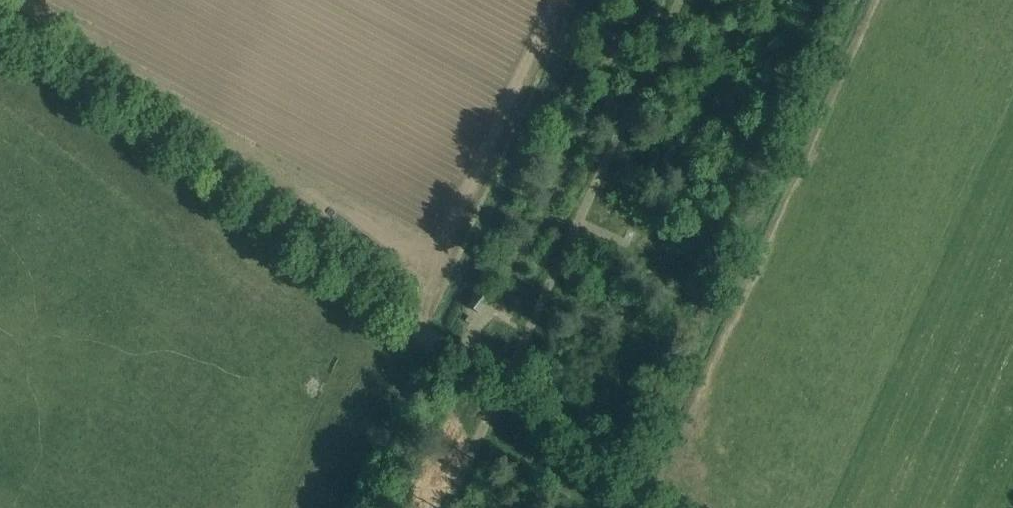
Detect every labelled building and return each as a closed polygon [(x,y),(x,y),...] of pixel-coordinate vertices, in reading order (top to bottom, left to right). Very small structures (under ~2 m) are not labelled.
[(478,294),(468,307),(478,314),(487,301),(478,294)]
